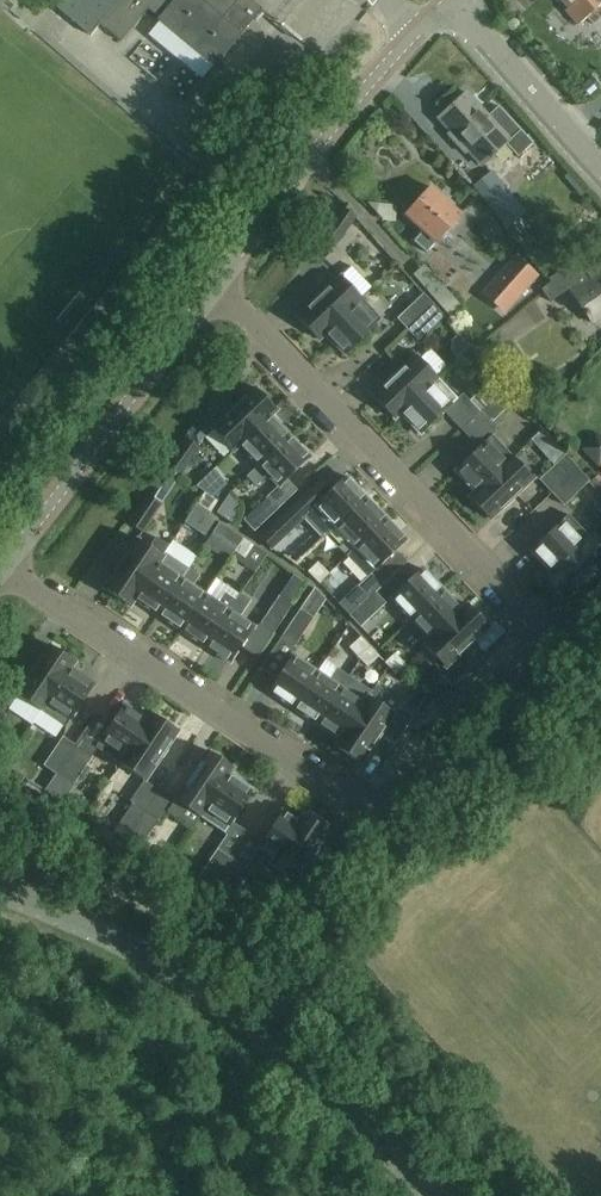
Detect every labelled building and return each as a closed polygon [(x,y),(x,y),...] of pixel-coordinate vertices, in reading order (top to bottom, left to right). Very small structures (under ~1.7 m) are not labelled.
[(121,41),(148,8),(159,17),(157,20),(213,67),(261,9),(250,0),(71,0),(121,41)] [(568,9),(565,11),(577,25),(586,18),(591,25),(600,17),(600,0),(561,0),(568,9)] [(589,78),(581,86),(590,95),(598,87),(589,78)] [(518,157),(523,153),(533,144),(499,108),(489,117),(467,93),(438,120),(450,133),(447,136),(465,155),(468,152),(482,167),(506,144),(518,157)] [(485,178),(476,185),(476,186),(475,188),(506,228),(521,217),(510,202),(502,191),(505,188),(493,173),(486,179),(485,178)] [(406,216),(424,232),(415,242),(428,254),(461,215),(430,188),(406,216)] [(335,245),(356,217),(343,208),(323,236),(335,245)] [(517,255),(501,274),(485,292),(507,311),(539,274),(517,255)] [(584,255),(554,275),(550,278),(560,294),(574,285),(571,281),(592,268),(584,255)] [(572,293),(592,323),(600,317),(600,273),(572,293)] [(324,333),(361,298),(341,276),(297,318),(319,340),(325,334),(324,333)] [(407,330),(433,305),(423,294),(397,319),(407,330)] [(361,298),(324,333),(325,334),(345,355),(382,319),(361,298)] [(433,305),(407,330),(418,340),(443,316),(433,305)] [(400,412),(437,377),(416,356),(373,397),(394,419),(401,413),(400,412)] [(480,412),(506,387),(496,376),(470,401),(480,412)] [(457,399),(437,377),(400,412),(401,413),(420,434),(457,399)] [(516,399),(506,387),(480,412),(491,423),(516,399)] [(269,415),(270,416),(276,410),(255,388),(212,429),(233,451),(239,446),(239,445),(269,415)] [(289,436),(270,416),(269,415),(239,445),(239,446),(258,465),(289,436)] [(545,430),(521,445),(536,470),(560,455),(545,430)] [(476,492),(513,456),(492,435),(455,470),(475,491),(476,492)] [(289,436),(258,465),(246,477),(255,488),(268,475),(279,487),(310,458),(289,436)] [(167,467),(179,476),(199,448),(186,439),(167,467)] [(553,494),(579,470),(566,455),(539,480),(553,494)] [(476,492),(475,491),(469,497),(490,519),(533,478),(513,456),(476,492)] [(579,470),(553,494),(563,505),(589,481),(579,470)] [(304,517),(324,538),(335,527),(366,498),(346,477),(331,491),(314,507),(304,517)] [(304,496),(261,538),(271,549),(304,517),(314,507),(331,491),(321,480),(304,496)] [(222,492),(221,519),(240,520),(241,493),(222,492)] [(197,504),(210,513),(217,502),(204,493),(197,504)] [(141,532),(161,504),(148,495),(129,524),(141,532)] [(244,520),(254,531),(279,507),(268,496),(244,520)] [(366,498),(335,527),(355,548),(386,519),(366,498)] [(197,504),(190,515),(184,523),(204,537),(216,520),(208,515),(210,513),(197,504)] [(552,571),(588,536),(568,514),(531,550),(551,570),(552,571)] [(386,519),(355,548),(346,557),(367,578),(358,587),(368,598),(375,592),(407,561),(396,550),(406,540),(386,519)] [(236,549),(243,539),(227,528),(220,538),(236,549)] [(551,570),(545,576),(566,598),(600,565),(600,549),(588,536),(552,571),(551,570)] [(130,606),(135,599),(134,599),(162,556),(164,553),(169,546),(156,537),(149,547),(138,540),(105,589),(130,606)] [(254,546),(243,539),(236,549),(234,552),(245,559),(254,546)] [(162,556),(134,599),(135,599),(158,614),(188,569),(164,553),(162,556)] [(329,574),(318,562),(308,572),(319,583),(329,574)] [(199,577),(188,569),(158,614),(182,630),(205,595),(193,587),(199,577)] [(411,619),(442,590),(422,569),(391,598),(411,619)] [(411,619),(430,639),(431,640),(462,611),(461,610),(442,590),(411,619)] [(375,592),(368,598),(350,616),(360,627),(385,603),(375,592)] [(182,630),(205,646),(229,611),(235,601),(225,594),(218,604),(205,595),(182,630)] [(229,611),(205,646),(230,663),(254,627),(240,618),(251,601),(240,594),(235,601),(229,611)] [(273,633),(292,604),(279,596),(260,624),(273,633)] [(431,640),(430,639),(424,645),(445,667),(439,673),(452,686),(477,662),(465,649),(489,626),(467,604),(461,610),(462,611),(431,640)] [(313,618),(300,609),(281,638),(294,647),(313,618)] [(358,657),(370,646),(360,637),(349,648),(358,657)] [(70,669),(75,662),(49,645),(16,695),(41,711),(70,669)] [(379,656),(370,646),(358,657),(367,667),(379,656)] [(395,653),(389,659),(385,663),(396,674),(406,665),(395,653)] [(294,708),(317,672),(292,656),(269,691),(294,708)] [(317,672),(294,708),(317,723),(349,676),(337,668),(329,680),(317,672)] [(70,669),(41,711),(66,728),(94,685),(70,669)] [(349,676),(317,723),(340,739),(341,739),(365,704),(353,696),(361,684),(349,676)] [(341,739),(340,739),(335,746),(361,763),(380,735),(394,745),(413,717),(398,706),(394,713),(369,697),(365,704),(341,739)] [(149,722),(148,721),(124,705),(96,748),(121,764),(149,722)] [(149,722),(121,764),(145,781),(178,731),(153,714),(148,721),(149,722)] [(57,774),(76,746),(63,737),(44,766),(57,774)] [(92,757),(76,746),(57,774),(73,785),(92,757)] [(228,775),(229,775),(234,768),(208,751),(175,801),(200,817),(228,775)] [(253,791),(229,775),(228,775),(200,817),(225,833),(253,791)] [(126,841),(146,812),(133,804),(114,833),(126,841)] [(303,814),(298,821),(283,811),(259,846),(275,857),(270,864),(296,881),(329,831),(325,829),(328,825),(310,812),(307,816),(303,814)] [(146,812),(126,841),(139,849),(158,821),(146,812)] [(211,887),(230,858),(217,850),(198,878),(211,887)] [(230,858),(211,887),(231,900),(250,872),(230,858)]
